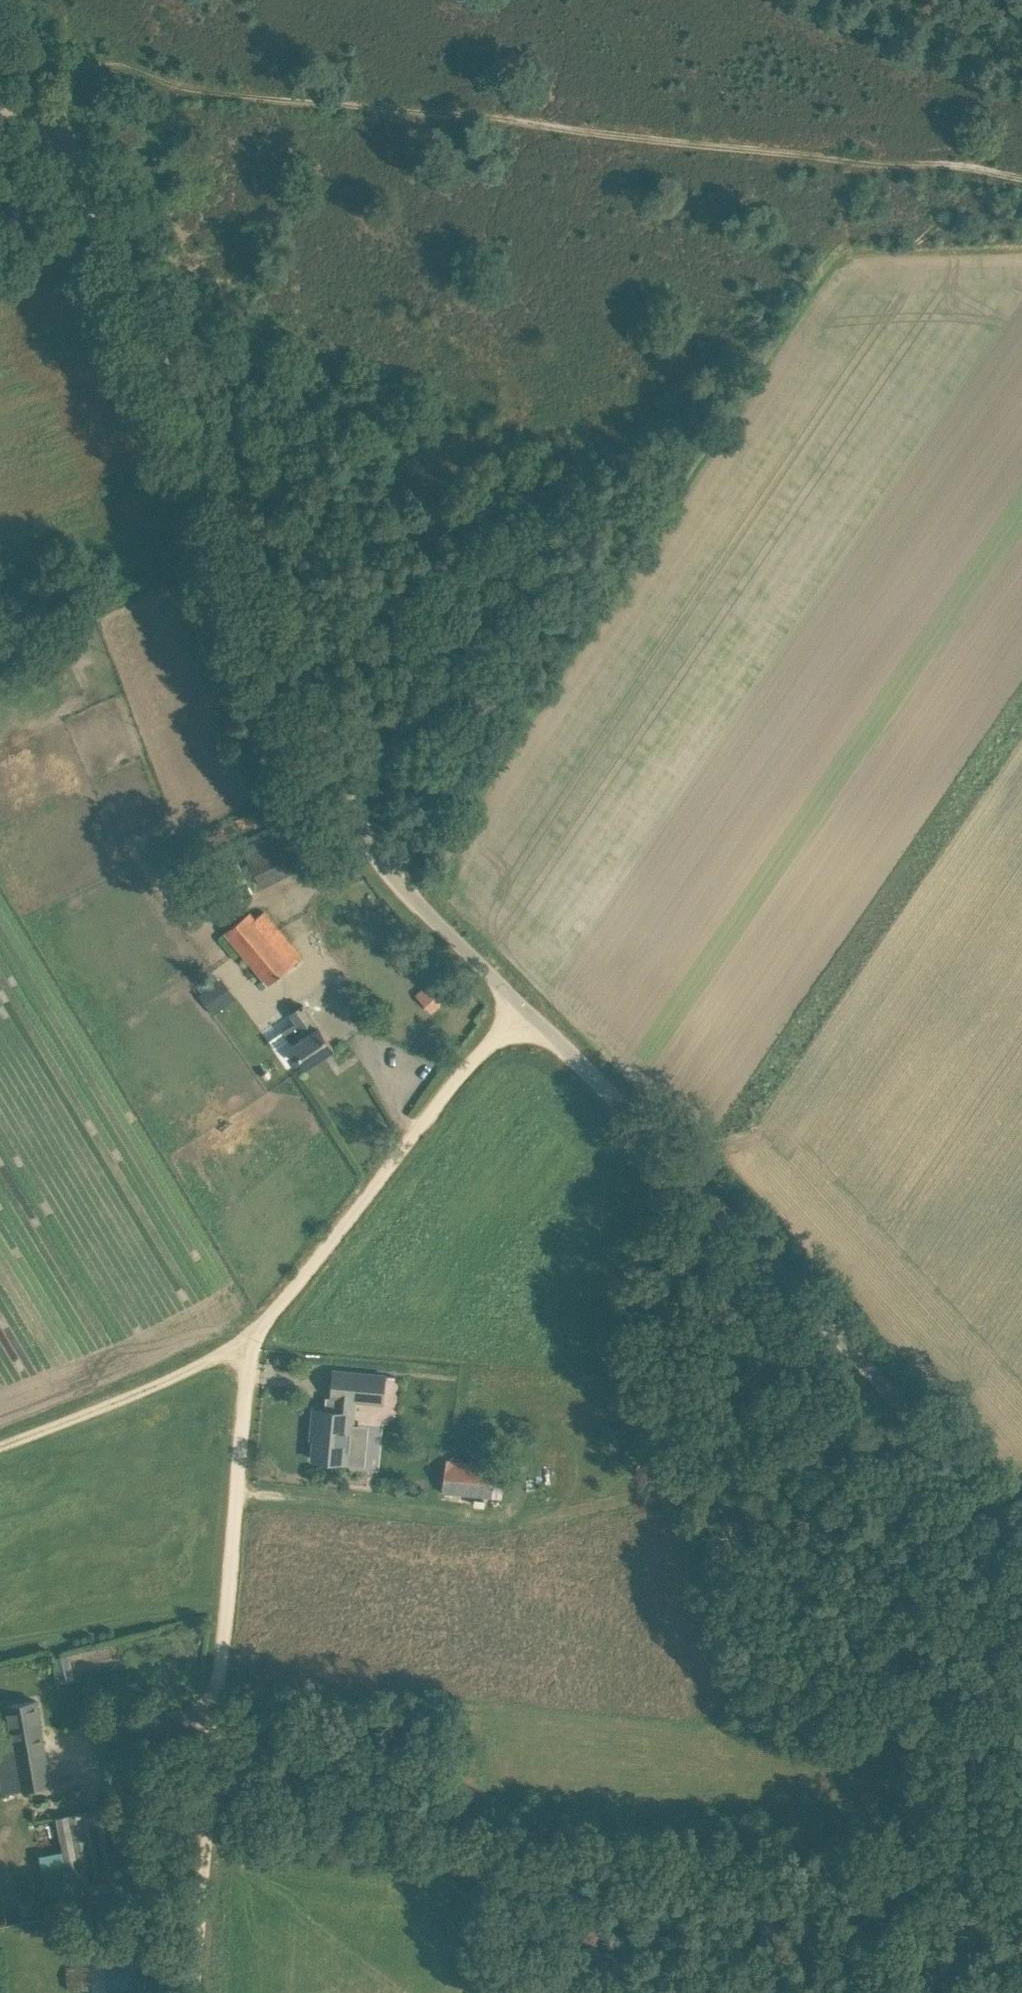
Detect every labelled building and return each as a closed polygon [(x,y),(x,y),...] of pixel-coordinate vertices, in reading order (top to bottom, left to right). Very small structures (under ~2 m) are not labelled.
[(266,828),(240,842),(261,885),(287,872),(305,863),(284,819),(266,828)] [(223,880),(232,897),(251,889),(242,871),(223,880)] [(301,956),(263,910),(256,916),(251,910),(225,932),(268,984),(301,956)] [(449,993),(435,978),(417,994),(431,1009),(449,993)] [(212,1014),(228,1003),(214,982),(198,993),(212,1014)] [(334,1048),(329,1039),(311,1012),(305,1003),(290,1012),(296,1021),(284,1030),(288,1035),(278,1042),(296,1069),(306,1063),(307,1065),(334,1048)] [(315,1407),(310,1457),(344,1460),(348,1423),(354,1424),(356,1401),(384,1404),(387,1374),(334,1369),(331,1397),(335,1397),(334,1409),(315,1407)] [(492,1496),(496,1465),(447,1459),(442,1490),(492,1496)] [(71,1653),(56,1655),(61,1681),(75,1679),(71,1653)] [(52,1782),(38,1697),(7,1703),(11,1729),(0,1730),(0,1780),(2,1790),(52,1782)] [(115,1878),(121,1877),(107,1806),(57,1816),(71,1887),(76,1886),(115,1878)]
